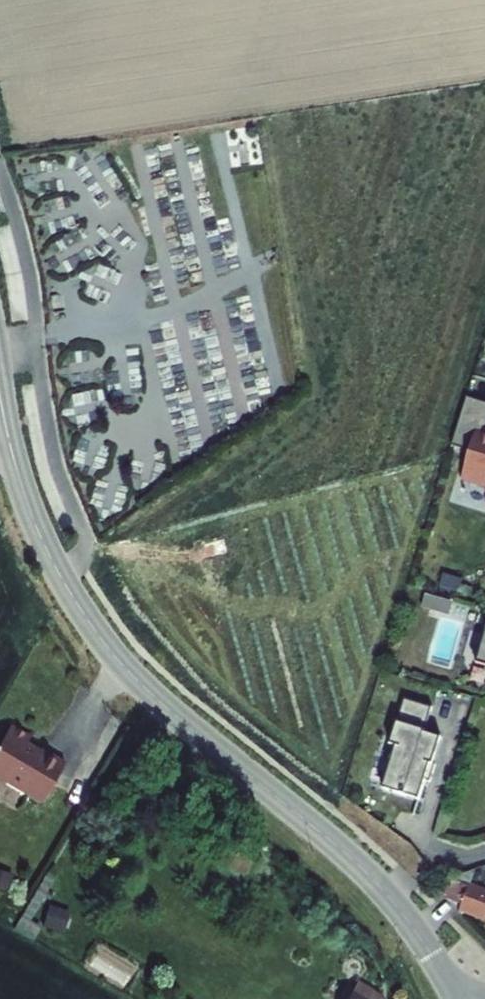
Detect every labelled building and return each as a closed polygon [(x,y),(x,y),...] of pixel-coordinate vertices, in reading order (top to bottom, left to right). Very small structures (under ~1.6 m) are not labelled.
[(464,389),(448,437),(467,443),(459,471),(479,477),(480,472),(484,473),(484,430),(482,429),(484,419),(484,395),(464,389)] [(453,614),(457,599),(428,592),(424,607),(453,614)] [(383,789),(419,799),(425,780),(430,781),(435,764),(430,762),(437,736),(423,732),(430,707),(402,699),(389,745),(395,746),(383,789)] [(61,810),(85,770),(61,756),(60,758),(47,750),(50,743),(31,732),(17,755),(14,754),(3,773),(27,787),(26,789),(61,810)] [(467,904),(484,910),(484,889),(474,885),(467,904)] [(74,913),(77,907),(37,888),(18,927),(37,937),(53,903),(74,913)] [(68,930),(71,909),(50,907),(48,928),(68,930)] [(385,995),(369,985),(360,998),(382,998),(385,995)]
